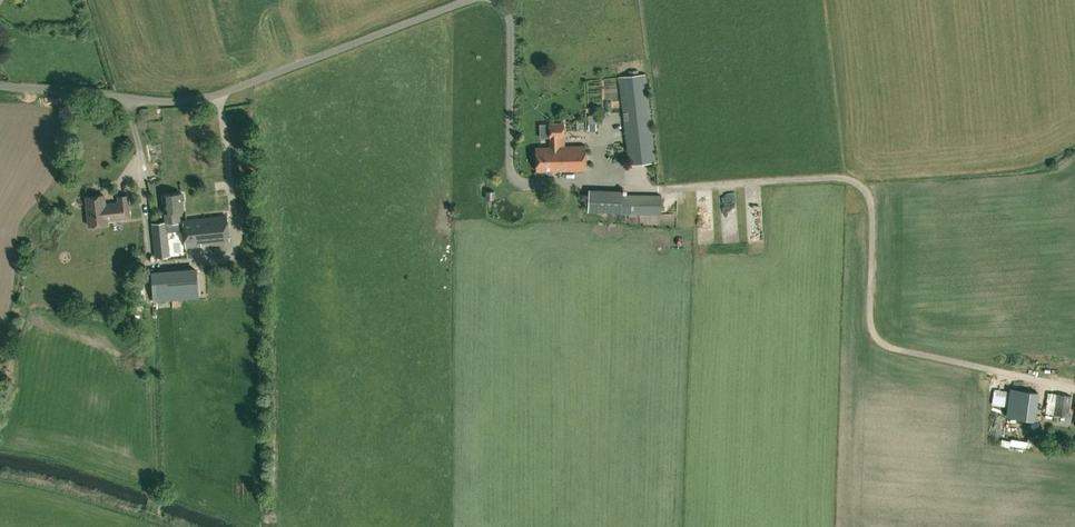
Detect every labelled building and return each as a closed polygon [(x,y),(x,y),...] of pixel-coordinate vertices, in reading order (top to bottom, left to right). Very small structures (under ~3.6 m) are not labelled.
[(645,74),(619,77),(629,165),(655,162),(645,74)] [(593,90),(607,88),(605,81),(592,84),(593,90)] [(550,147),(535,148),(536,170),(553,170),(553,171),(586,169),(585,145),(564,146),(563,122),(549,123),(550,147)] [(597,147),(612,148),(612,135),(597,135),(597,147)] [(589,189),(588,212),(621,213),(621,215),(661,216),(662,195),(623,193),(623,189),(589,189)] [(230,239),(227,216),(180,221),(179,211),(184,210),(182,200),(184,200),(184,194),(182,194),(182,193),(163,195),(166,222),(152,224),(156,258),(170,256),(167,227),(183,225),(186,247),(202,245),(201,242),(230,239)] [(90,226),(108,224),(107,220),(130,217),(128,195),(119,196),(119,203),(105,204),(104,195),(87,197),(90,226)] [(199,298),(197,270),(151,274),(153,301),(199,298)] [(1042,392),(1039,413),(1068,417),(1071,396),(1042,392)]
